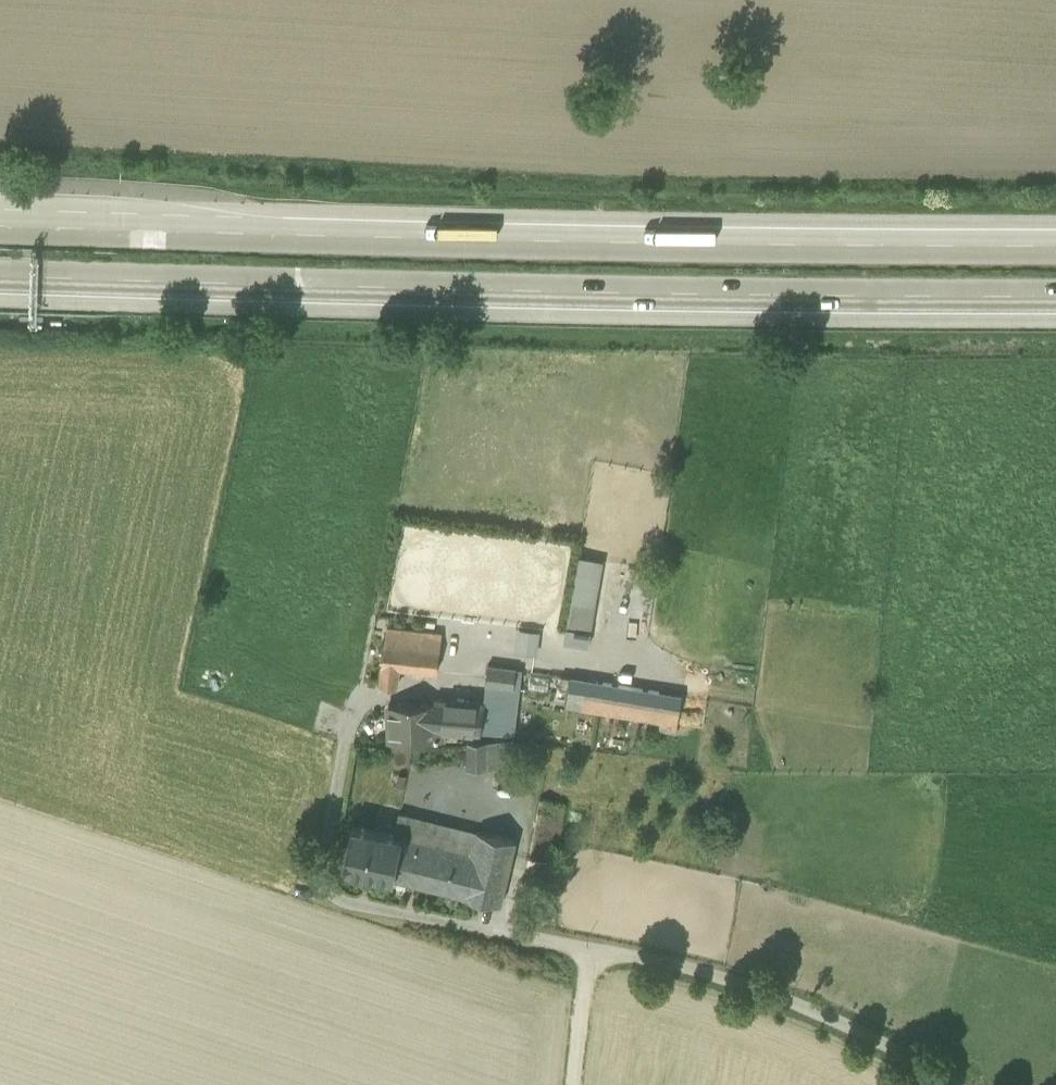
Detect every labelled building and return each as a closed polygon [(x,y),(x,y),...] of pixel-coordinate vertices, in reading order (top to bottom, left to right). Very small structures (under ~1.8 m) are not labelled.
[(602,561),(578,556),(563,642),(588,647),(602,561)] [(441,634),(386,627),(379,686),(396,688),(398,667),(436,672),(441,634)] [(536,633),(520,631),(518,651),(534,653),(536,633)] [(485,684),(513,688),(516,668),(488,665),(485,684)] [(667,693),(586,680),(582,707),(662,720),(667,693)] [(513,688),(485,684),(483,704),(484,704),(511,708),(514,688),(513,688)] [(481,732),(484,704),(483,704),(434,700),(434,705),(388,705),(389,742),(444,741),(445,730),(481,732)] [(484,704),(481,732),(508,735),(511,708),(484,704)] [(468,741),(468,768),(505,767),(505,741),(468,741)] [(529,858),(554,864),(564,803),(539,799),(529,858)] [(408,808),(405,823),(431,827),(435,813),(408,808)] [(405,823),(402,837),(415,840),(472,853),(476,837),(431,827),(405,823)] [(402,837),(352,826),(343,868),(406,882),(415,840),(402,837)] [(500,904),(515,840),(477,832),(476,837),(472,853),(415,840),(406,882),(500,904)]
